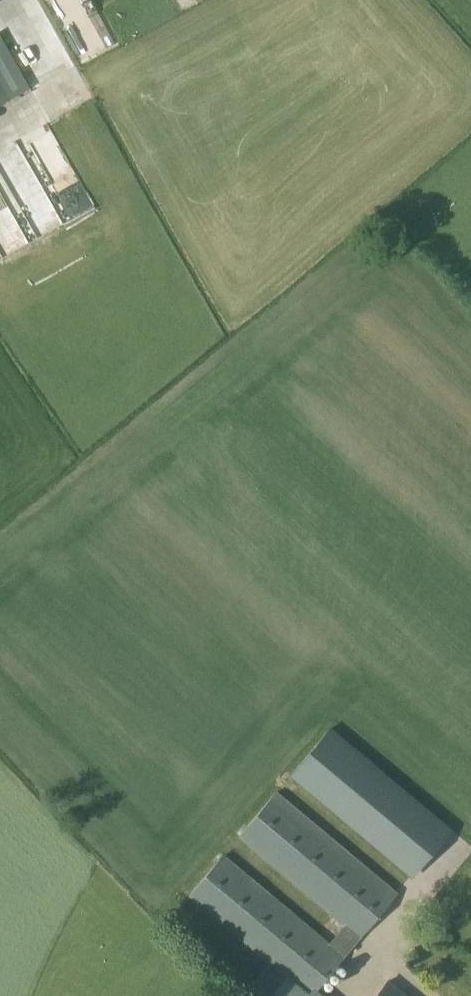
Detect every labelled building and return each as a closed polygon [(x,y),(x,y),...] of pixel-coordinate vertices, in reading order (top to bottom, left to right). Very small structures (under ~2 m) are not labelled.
[(8,99),(30,86),(0,34),(0,103),(8,99)] [(330,728),(291,774),(411,875),(450,829),(330,728)] [(188,895),(299,988),(293,995),(321,995),(315,992),(397,893),(276,791),(237,836),(344,925),(329,943),(223,854),(188,895)] [(388,983),(377,995),(404,995),(388,983)]
